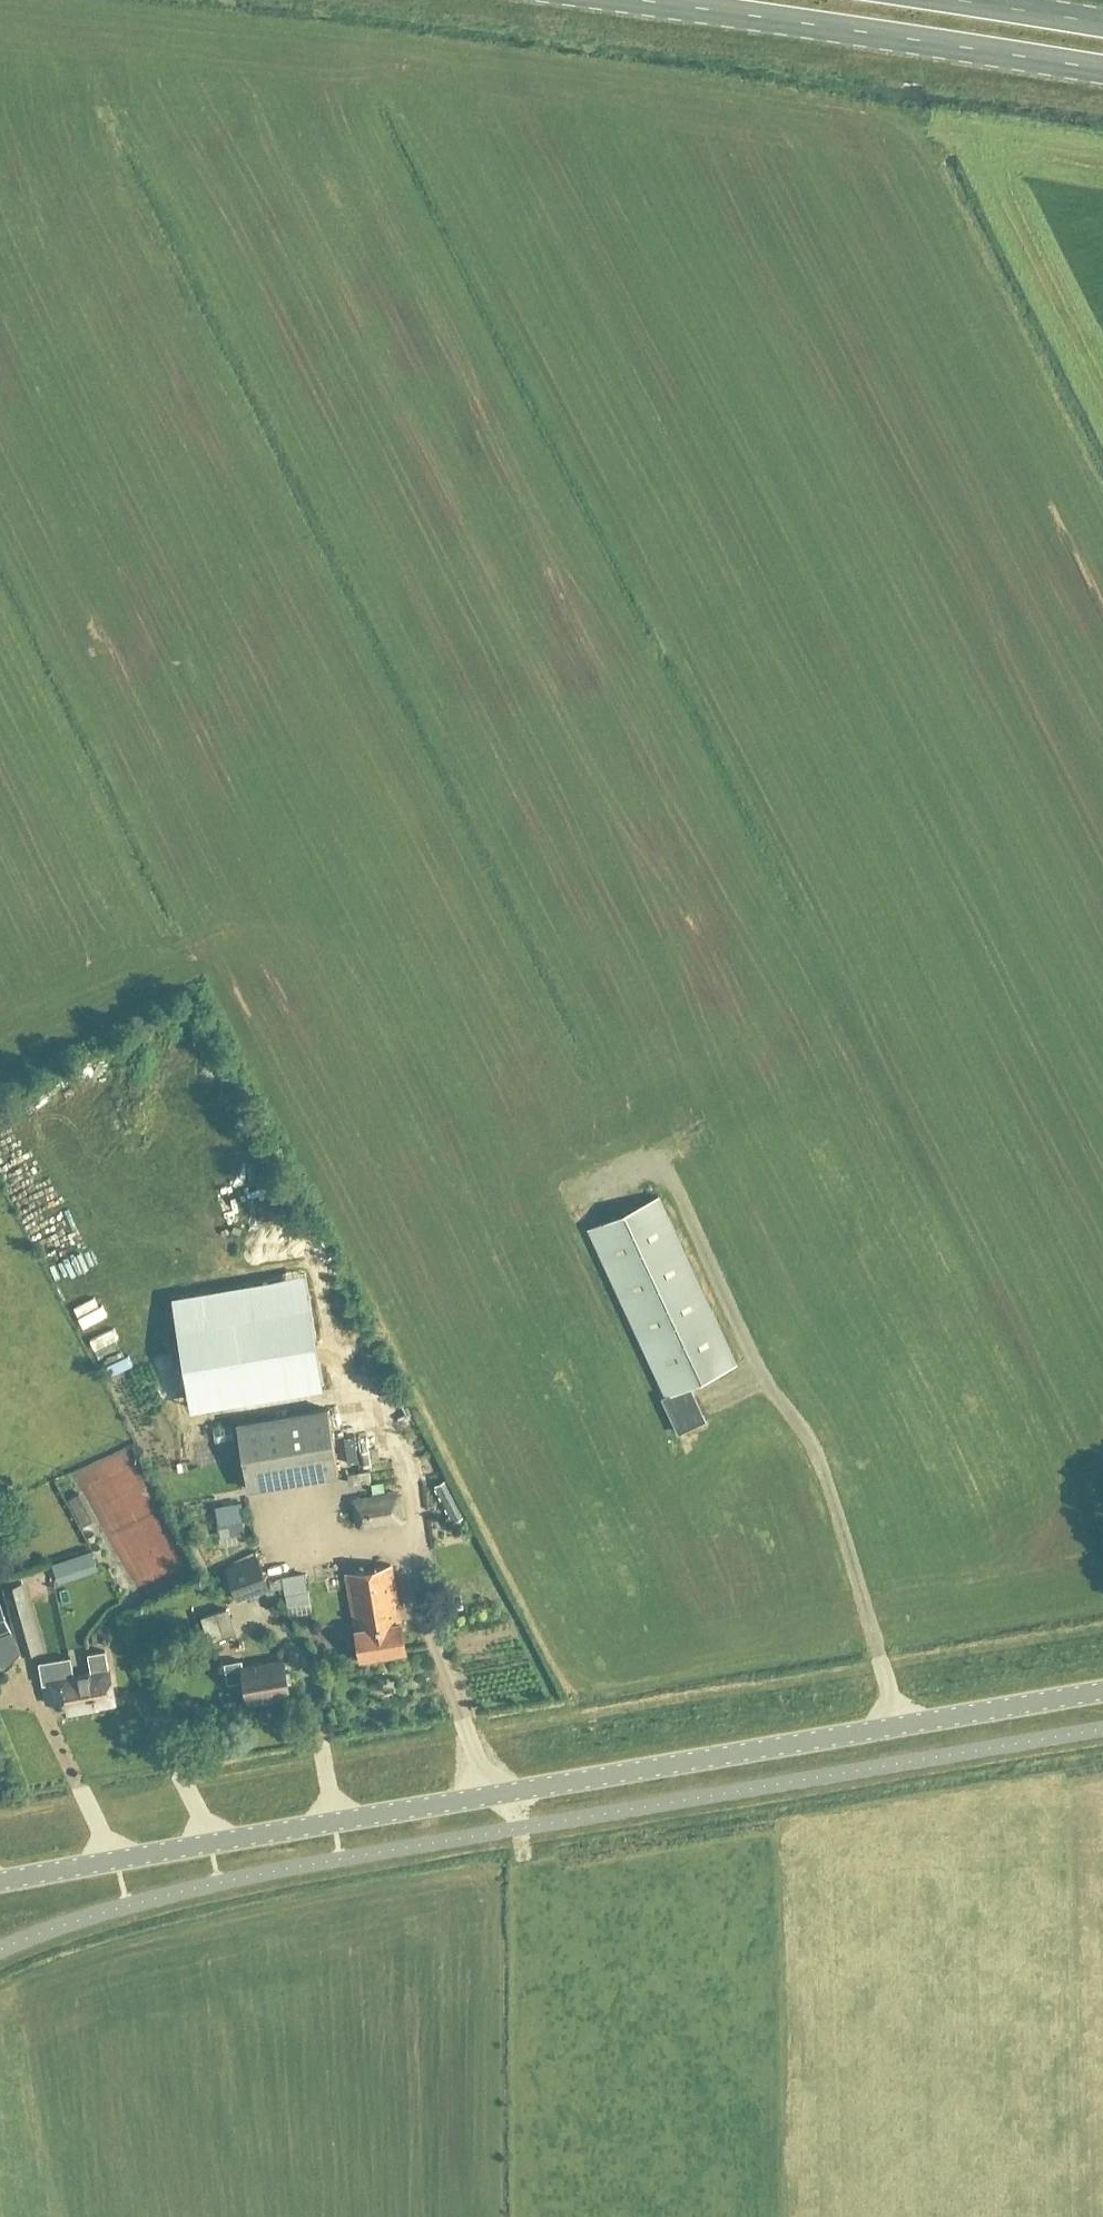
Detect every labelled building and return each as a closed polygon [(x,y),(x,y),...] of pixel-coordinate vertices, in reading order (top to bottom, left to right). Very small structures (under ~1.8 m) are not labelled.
[(707,1421),(691,1386),(737,1364),(660,1197),(585,1232),(680,1434),(707,1421)] [(306,1277),(173,1299),(191,1410),(324,1388),(306,1277)] [(339,1476),(328,1410),(238,1425),(249,1491),(339,1476)] [(369,1470),(349,1473),(351,1483),(370,1480),(369,1470)] [(96,1519),(82,1493),(67,1500),(81,1527),(96,1519)] [(397,1498),(355,1504),(353,1507),(357,1528),(387,1523),(388,1528),(405,1525),(401,1501),(397,1498)] [(240,1503),(217,1508),(219,1523),(243,1519),(240,1503)] [(237,1602),(271,1590),(258,1556),(225,1568),(237,1602)] [(402,1621),(400,1622),(390,1565),(346,1572),(356,1629),(361,1658),(407,1650),(402,1621)] [(305,1575),(282,1579),(284,1594),(308,1590),(305,1575)] [(23,1582),(2,1588),(21,1657),(42,1651),(23,1582)] [(0,1602),(0,1635),(11,1631),(0,1602)] [(201,1617),(209,1643),(223,1638),(215,1612),(201,1617)] [(0,1637),(0,1667),(10,1663),(20,1654),(13,1632),(0,1637)] [(93,1674),(75,1677),(71,1657),(40,1663),(47,1704),(66,1701),(69,1714),(88,1711),(87,1709),(116,1704),(107,1652),(89,1655),(93,1674)] [(285,1660),(242,1668),(241,1661),(224,1664),(227,1684),(244,1681),(248,1702),(291,1695),(285,1660)]
